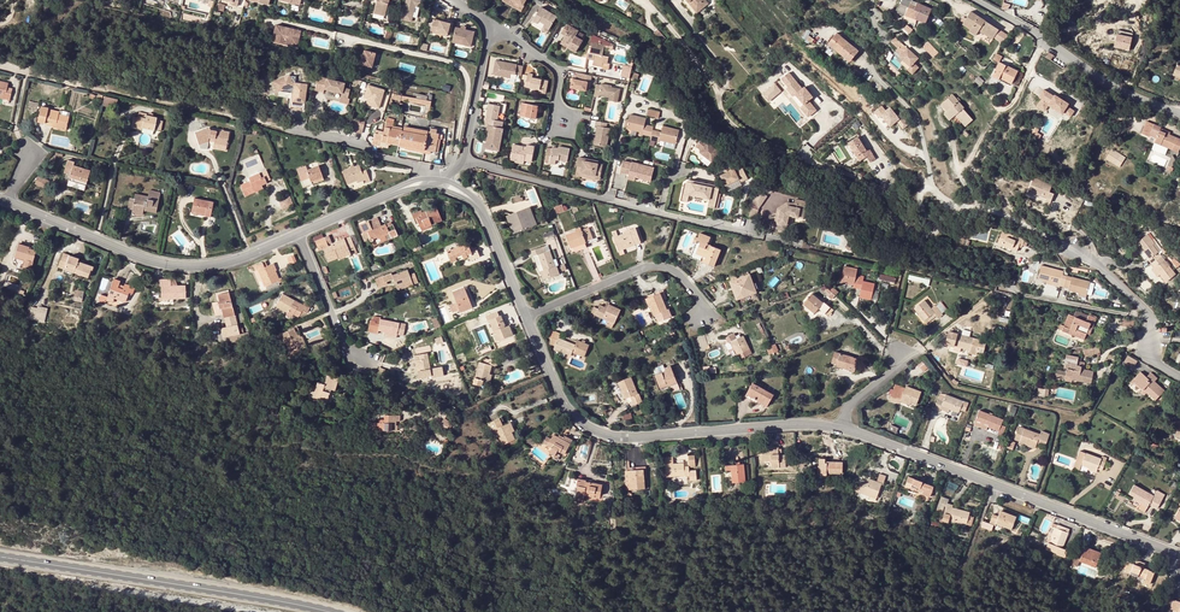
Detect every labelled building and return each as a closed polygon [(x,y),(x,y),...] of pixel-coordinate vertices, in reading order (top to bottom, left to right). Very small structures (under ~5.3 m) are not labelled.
[(233,6),(233,5),(234,2),(227,0),(222,0),(219,10),(225,12),(227,5),(233,6)] [(257,2),(260,3),(259,8),(269,10),(271,0),(258,0),(257,2)] [(386,15),(389,0),(377,0),(375,12),(386,15)] [(415,17),(415,16),(417,7),(421,8),(422,0),(421,0),(407,0),(404,15),(415,17)] [(524,4),(522,2),(520,5),(512,0),(510,0),(508,4),(520,11),(524,4)] [(697,12),(702,9),(698,5),(696,7),(691,0),(690,0),(688,2),(697,12)] [(702,9),(708,3),(705,0),(691,0),(696,7),(698,5),(702,9)] [(910,0),(903,0),(898,12),(906,16),(917,20),(926,23),(931,10),(910,0)] [(537,23),(539,21),(543,24),(543,26),(549,29),(556,16),(540,7),(532,20),(537,23)] [(981,29),(994,38),(999,30),(971,12),(963,24),(971,29),(969,31),(976,36),(979,31),(981,29)] [(439,35),(440,32),(449,35),(452,24),(435,20),(432,33),(439,35)] [(576,51),(582,40),(581,39),(575,35),(577,32),(578,30),(565,23),(560,33),(564,35),(562,40),(570,45),(568,47),(576,51)] [(276,25),(271,44),(284,47),(285,40),(295,42),(298,30),(276,25)] [(904,29),(910,34),(913,30),(907,25),(904,29)] [(476,33),(467,31),(463,30),(457,29),(454,39),(464,42),(463,46),(473,48),(476,33)] [(979,31),(993,40),(994,38),(981,29),(979,31)] [(1130,51),(1135,33),(1119,29),(1114,46),(1130,51)] [(295,42),(285,40),(284,47),(286,47),(287,43),(297,46),(301,31),(298,30),(295,42)] [(846,56),(851,60),(859,52),(837,34),(830,42),(835,47),(833,49),(844,58),(846,56)] [(604,38),(590,35),(587,51),(594,52),(593,58),(605,60),(606,56),(610,57),(611,49),(603,48),(604,38)] [(900,55),(899,57),(910,66),(907,69),(912,74),(918,67),(913,63),(917,58),(901,43),(894,37),(890,42),(898,48),(899,46),(904,51),(900,55)] [(922,45),(926,49),(931,45),(927,41),(922,45)] [(428,45),(421,44),(420,50),(427,52),(428,45)] [(931,45),(926,49),(933,58),(938,53),(931,45)] [(898,48),(896,50),(900,55),(904,51),(899,46),(898,48)] [(373,67),(377,53),(366,50),(362,64),(373,67)] [(1049,52),(1046,57),(1051,60),(1054,55),(1049,52)] [(513,73),(522,75),(523,65),(498,61),(495,75),(512,78),(513,73)] [(1000,63),(993,77),(999,80),(1000,78),(1012,84),(1018,72),(1004,66),(1000,63)] [(631,77),(632,65),(623,65),(622,76),(631,77)] [(570,87),(586,90),(587,81),(590,81),(591,74),(577,71),(576,78),(572,78),(570,87)] [(548,79),(532,76),(533,73),(528,72),(526,85),(539,88),(539,91),(546,92),(548,79)] [(308,84),(296,83),(297,76),(292,76),(291,74),(276,80),(274,81),(279,93),(287,89),(294,90),(292,109),(304,110),(308,84)] [(787,87),(789,86),(796,94),(794,95),(802,105),(800,107),(808,116),(814,111),(807,101),(811,97),(803,87),(801,89),(797,85),(788,74),(781,80),(787,87)] [(325,90),(343,94),(342,98),(348,100),(350,91),(344,89),(345,84),(327,80),(327,83),(318,81),(315,91),(324,93),(325,90)] [(5,97),(4,99),(4,102),(9,103),(12,91),(7,90),(8,87),(8,83),(0,81),(0,96),(5,97)] [(775,82),(762,95),(769,102),(783,90),(775,82)] [(385,88),(367,84),(363,98),(367,99),(366,105),(380,108),(385,88)] [(600,85),(596,85),(594,98),(598,98),(599,96),(609,98),(608,101),(618,102),(620,89),(611,88),(611,86),(600,84),(600,85)] [(785,89),(792,97),(794,95),(796,94),(789,86),(787,87),(785,89)] [(1056,95),(1045,89),(1041,96),(1044,98),(1051,102),(1050,104),(1064,112),(1065,111),(1073,115),(1076,110),(1069,105),(1070,102),(1064,99),(1060,96),(1057,94),(1056,95)] [(942,104),(948,111),(946,112),(952,119),(956,115),(958,114),(968,125),(973,121),(963,109),(964,109),(953,95),(942,104)] [(104,104),(116,107),(117,98),(106,96),(104,104)] [(417,98),(402,96),(401,100),(430,106),(431,101),(427,100),(417,98)] [(1009,102),(1003,97),(1000,99),(1006,105),(1009,102)] [(1050,104),(1051,102),(1044,98),(1039,105),(1047,110),(1050,104)] [(521,101),(519,115),(535,117),(537,104),(521,101)] [(490,103),(487,123),(489,124),(504,127),(505,121),(501,120),(503,105),(490,103)] [(907,126),(893,105),(886,109),(883,105),(874,110),(879,117),(882,115),(890,127),(898,122),(903,129),(907,126)] [(53,121),(67,125),(69,116),(59,114),(59,111),(48,109),(49,107),(41,106),(38,122),(44,123),(45,120),(53,121)] [(647,115),(656,117),(657,111),(649,109),(647,115)] [(138,117),(134,116),(132,128),(137,129),(138,127),(153,130),(154,128),(155,124),(156,117),(146,115),(147,113),(139,112),(138,117)] [(651,137),(653,130),(653,127),(649,126),(648,128),(644,128),(645,125),(646,119),(630,114),(629,120),(627,127),(627,129),(635,131),(643,133),(643,135),(651,137)] [(956,115),(966,126),(968,125),(958,114),(956,115)] [(154,128),(160,130),(162,121),(156,119),(155,124),(154,128)] [(607,126),(607,121),(596,119),(595,124),(598,124),(596,132),(595,142),(607,145),(610,127),(607,126)] [(350,120),(347,130),(357,132),(362,133),(365,121),(360,120),(360,123),(350,120)] [(53,121),(52,127),(66,130),(67,125),(53,121)] [(1154,125),(1147,122),(1145,126),(1152,130),(1154,125)] [(505,127),(504,127),(489,124),(488,129),(490,129),(487,147),(500,149),(505,127)] [(1145,126),(1142,134),(1149,137),(1150,136),(1156,138),(1154,143),(1168,148),(1178,153),(1179,148),(1179,139),(1169,135),(1160,131),(1161,129),(1161,128),(1154,125),(1152,130),(1145,126)] [(679,131),(663,126),(662,132),(661,136),(657,135),(655,141),(659,142),(660,140),(675,144),(679,131)] [(209,137),(215,138),(214,141),(214,143),(227,146),(229,132),(217,129),(217,131),(211,130),(210,127),(196,132),(200,144),(208,141),(208,140),(209,137)] [(380,144),(380,141),(404,146),(431,151),(436,151),(438,139),(439,133),(437,133),(437,130),(431,128),(431,131),(405,127),(404,131),(392,128),(385,127),(384,132),(376,130),(373,142),(380,144)] [(700,152),(711,161),(719,152),(702,138),(695,145),(701,150),(700,152)] [(859,139),(850,145),(861,163),(867,160),(866,158),(868,157),(869,158),(872,164),(877,160),(870,150),(867,152),(859,139)] [(1165,156),(1168,148),(1154,143),(1151,150),(1165,156)] [(514,144),(511,159),(516,160),(517,157),(525,158),(533,160),(536,145),(529,144),(528,147),(514,144)] [(561,148),(560,147),(554,146),(554,148),(549,147),(546,161),(556,164),(557,159),(569,161),(571,148),(562,146),(561,148)] [(1120,167),(1126,156),(1112,148),(1106,159),(1120,167)] [(599,179),(602,163),(598,162),(583,159),(584,156),(579,155),(575,170),(575,173),(579,174),(599,179)] [(73,165),(74,161),(68,159),(65,168),(72,170),(70,174),(69,180),(85,185),(90,170),(73,165)] [(630,173),(629,176),(636,177),(636,178),(651,182),(654,169),(632,164),(632,165),(623,163),(620,174),(627,175),(627,172),(630,173)] [(306,166),(297,169),(302,181),(310,178),(312,183),(323,179),(318,165),(307,169),(306,166)] [(354,166),(350,168),(342,171),(347,184),(357,181),(362,179),(363,181),(365,180),(366,182),(370,181),(366,170),(362,171),(359,165),(354,166)] [(241,185),(245,196),(255,192),(254,188),(261,185),(267,183),(267,181),(270,179),(266,170),(265,167),(257,169),(259,173),(249,177),(250,180),(241,185)] [(720,177),(725,187),(738,181),(734,171),(736,171),(734,167),(725,170),(727,174),(720,177)] [(36,182),(46,184),(48,178),(38,175),(36,182)] [(302,181),(304,187),(312,183),(310,178),(302,181)] [(707,205),(715,207),(719,188),(686,179),(682,193),(689,195),(709,201),(707,205)] [(1029,191),(1034,194),(1034,192),(1042,195),(1042,197),(1046,199),(1046,201),(1051,203),(1054,194),(1050,193),(1052,187),(1034,179),(1032,184),(1033,185),(1031,187),(1030,187),(1029,191)] [(150,202),(147,201),(134,198),(130,198),(128,208),(133,209),(143,211),(143,210),(156,212),(160,191),(149,189),(149,193),(152,193),(150,202)] [(753,201),(760,206),(768,194),(761,189),(753,201)] [(689,195),(682,193),(680,201),(687,202),(689,195)] [(287,196),(278,200),(282,209),(291,205),(287,196)] [(213,202),(195,198),(192,210),(205,213),(205,216),(210,217),(213,202)] [(801,219),(804,206),(792,203),(791,204),(791,207),(787,206),(780,211),(779,215),(776,214),(772,229),(781,231),(782,225),(786,225),(787,218),(786,217),(789,214),(790,216),(801,219)] [(777,209),(776,214),(779,215),(780,211),(787,206),(791,207),(791,204),(792,203),(787,203),(777,209)] [(568,210),(567,204),(556,206),(557,212),(568,210)] [(421,229),(431,224),(437,222),(435,219),(440,217),(436,207),(423,212),(422,210),(412,214),(414,219),(416,218),(421,229)] [(526,208),(533,225),(537,224),(530,207),(526,208)] [(533,225),(526,208),(510,214),(517,231),(533,225)] [(517,231),(510,214),(506,216),(513,233),(517,231)] [(362,234),(365,241),(369,240),(370,241),(372,241),(374,238),(389,232),(391,238),(398,235),(393,224),(392,224),(389,226),(388,223),(381,225),(379,219),(370,223),(369,221),(360,224),(364,233),(362,234)] [(618,235),(613,237),(618,251),(624,249),(641,243),(635,227),(630,229),(631,231),(625,233),(626,234),(619,237),(618,235)] [(574,247),(585,242),(593,239),(589,228),(581,230),(566,235),(571,248),(574,247)] [(707,255),(706,257),(704,262),(714,266),(720,249),(708,244),(710,237),(700,233),(697,241),(700,242),(697,251),(707,255)] [(1023,245),(1026,247),(1028,243),(1025,241),(1014,236),(1013,237),(1003,233),(998,244),(1003,247),(1004,245),(1013,248),(1012,250),(1017,253),(1019,248),(1021,244),(1023,245)] [(1161,256),(1157,252),(1152,245),(1154,243),(1147,235),(1139,241),(1142,245),(1146,250),(1144,251),(1149,258),(1149,259),(1151,263),(1161,256)] [(353,249),(355,248),(350,236),(344,238),(345,240),(339,243),(338,240),(332,243),(328,236),(315,241),(319,250),(323,248),(329,261),(338,257),(336,254),(342,251),(343,253),(350,251),(353,249)] [(855,245),(857,243),(853,240),(844,248),(848,252),(849,251),(851,253),(857,247),(855,245)] [(419,242),(412,244),(414,251),(421,249),(419,242)] [(461,254),(462,257),(463,258),(467,256),(469,261),(480,256),(477,251),(471,253),(467,242),(447,251),(450,259),(461,254)] [(14,257),(15,257),(25,260),(23,266),(23,267),(31,269),(36,250),(29,248),(29,247),(18,243),(14,257)] [(544,270),(540,271),(540,272),(543,279),(560,274),(557,265),(556,266),(554,260),(553,257),(552,254),(548,245),(532,250),(534,256),(538,254),(544,270)] [(339,259),(351,254),(350,251),(343,253),(342,251),(336,254),(338,257),(339,259)] [(77,264),(78,260),(79,258),(63,252),(58,266),(64,269),(74,272),(88,277),(91,269),(77,264)] [(539,273),(540,272),(540,271),(544,270),(538,254),(534,256),(533,256),(539,273)] [(296,262),(293,255),(287,258),(290,265),(296,262)] [(1166,282),(1175,275),(1161,256),(1151,263),(1154,267),(1160,275),(1166,282)] [(17,264),(23,266),(25,260),(15,257),(13,262),(17,263),(17,264)] [(1170,262),(1177,268),(1179,265),(1173,259),(1170,262)] [(93,270),(94,266),(78,260),(77,264),(91,269),(93,270)] [(253,266),(255,271),(255,270),(258,269),(262,280),(266,289),(277,285),(278,286),(280,285),(279,283),(282,282),(281,278),(278,279),(275,271),(272,264),(267,266),(265,267),(263,262),(253,266)] [(854,286),(853,288),(861,289),(860,297),(872,299),(874,284),(863,281),(863,280),(855,278),(856,275),(857,269),(845,266),(841,283),(847,284),(847,282),(854,284),(854,286)] [(1078,292),(1087,294),(1087,293),(1089,286),(1090,282),(1072,277),(1071,278),(1067,277),(1062,275),(1063,272),(1041,266),(1038,279),(1046,281),(1060,284),(1060,285),(1069,288),(1068,290),(1078,292)] [(387,281),(394,279),(394,281),(398,290),(405,287),(404,283),(411,280),(412,285),(418,282),(414,273),(409,275),(407,269),(392,275),(392,273),(375,279),(378,287),(388,284),(387,281)] [(881,273),(880,278),(896,282),(897,276),(881,273)] [(735,295),(749,291),(750,294),(756,292),(749,274),(735,279),(734,276),(730,277),(731,280),(730,281),(735,295)] [(103,277),(100,288),(106,290),(109,279),(103,277)] [(1145,277),(1137,285),(1148,295),(1156,287),(1145,277)] [(105,303),(106,300),(107,298),(113,300),(114,298),(125,302),(129,292),(133,294),(135,287),(125,283),(124,286),(123,288),(118,286),(119,284),(120,281),(114,278),(107,297),(101,294),(99,301),(105,303)] [(161,279),(161,281),(161,286),(161,297),(173,297),(173,299),(186,298),(186,285),(178,285),(171,285),(171,279),(161,279)] [(459,310),(459,309),(471,304),(464,287),(452,292),(456,302),(450,305),(453,312),(459,310)] [(735,295),(737,299),(750,294),(749,291),(735,295)] [(219,300),(220,304),(218,304),(219,309),(221,308),(222,314),(224,318),(235,315),(228,292),(218,295),(219,300)] [(306,312),(308,312),(309,309),(304,306),(304,308),(299,305),(298,306),(296,305),(297,302),(286,296),(287,296),(283,293),(276,306),(287,312),(286,314),(291,317),(293,314),(298,316),(302,310),(306,312)] [(663,300),(660,293),(646,299),(645,299),(642,300),(646,309),(645,310),(646,312),(650,310),(650,311),(652,310),(654,315),(655,314),(658,322),(671,316),(668,309),(667,309),(663,300)] [(814,313),(818,308),(828,316),(833,310),(823,302),(823,303),(812,293),(803,304),(814,313)] [(304,306),(309,309),(313,303),(306,300),(303,306),(297,302),(296,305),(298,306),(299,305),(304,308),(304,306)] [(937,317),(942,313),(936,306),(932,309),(924,300),(914,308),(924,320),(934,313),(936,316),(937,317)] [(219,309),(218,304),(212,306),(215,316),(222,314),(221,308),(219,309)] [(614,324),(620,310),(609,304),(607,308),(605,307),(600,304),(598,309),(594,307),(589,316),(593,318),(595,315),(609,321),(607,325),(611,328),(613,323),(614,324)] [(28,317),(44,320),(46,309),(39,307),(38,309),(33,308),(30,307),(28,317)] [(496,334),(495,334),(493,335),(496,341),(513,335),(510,325),(506,326),(502,315),(499,316),(498,311),(486,316),(488,321),(489,320),(491,319),(496,334)] [(936,316),(934,313),(924,320),(926,323),(936,316)] [(1089,327),(1093,328),(1097,318),(1089,315),(1087,321),(1075,317),(1066,313),(1061,325),(1070,329),(1086,335),(1087,333),(1089,327)] [(226,327),(237,324),(235,315),(224,318),(226,327)] [(378,333),(378,330),(384,332),(397,335),(397,333),(401,334),(403,326),(399,326),(400,323),(380,318),(381,317),(374,316),(372,318),(372,320),(371,320),(368,331),(378,333)] [(1134,321),(1122,319),(1121,325),(1133,327),(1134,321)] [(223,338),(240,334),(237,324),(226,327),(221,329),(223,338)] [(296,332),(298,331),(299,331),(297,327),(276,336),(284,355),(303,347),(296,332)] [(958,334),(959,330),(952,328),(951,332),(949,331),(945,343),(965,348),(970,350),(970,352),(971,353),(976,354),(977,354),(981,340),(958,334)] [(1070,329),(1068,334),(1084,340),(1086,335),(1070,329)] [(298,331),(296,332),(303,347),(306,346),(302,336),(300,337),(298,331)] [(558,338),(560,334),(554,332),(550,343),(555,345),(553,348),(571,355),(572,352),(584,357),(589,345),(577,340),(575,344),(558,338)] [(751,353),(743,336),(740,337),(738,338),(736,339),(734,334),(726,337),(729,343),(731,342),(733,348),(739,359),(751,353)] [(1008,341),(1008,354),(1016,354),(1016,341),(1008,341)] [(1093,346),(1083,348),(1084,356),(1094,354),(1093,346)] [(837,364),(845,367),(845,369),(855,371),(858,359),(835,352),(832,363),(837,364)] [(414,355),(415,360),(418,360),(420,368),(417,368),(418,378),(431,375),(427,353),(414,355)] [(959,357),(957,363),(967,366),(969,360),(959,357)] [(1129,357),(1128,359),(1124,366),(1127,368),(1130,371),(1135,362),(1129,357)] [(487,381),(489,373),(491,365),(497,367),(499,361),(490,358),(489,360),(485,359),(484,363),(480,362),(474,383),(482,386),(484,380),(487,381)] [(1105,374),(1108,376),(1114,365),(1111,363),(1105,374)] [(656,375),(660,385),(665,383),(666,385),(677,381),(670,366),(665,368),(666,371),(656,375)] [(1147,392),(1155,401),(1165,391),(1155,381),(1158,379),(1151,372),(1147,377),(1141,372),(1135,378),(1138,380),(1135,383),(1141,389),(1143,387),(1147,392)] [(327,401),(331,389),(335,390),(339,378),(326,374),(324,384),(317,381),(313,397),(327,401)] [(618,382),(625,399),(630,396),(634,405),(642,401),(639,393),(637,394),(631,377),(618,382)] [(1138,380),(1135,378),(1131,383),(1134,386),(1135,384),(1140,390),(1140,391),(1144,395),(1147,392),(1143,387),(1141,389),(1135,383),(1138,380)] [(773,395),(753,383),(747,394),(767,406),(773,395)] [(900,403),(900,402),(901,399),(911,402),(917,404),(921,392),(906,387),(904,390),(895,387),(890,399),(894,401),(900,403)] [(767,406),(747,394),(745,397),(756,403),(757,402),(766,407),(767,406)] [(941,410),(942,406),(950,409),(959,413),(961,409),(963,410),(965,407),(967,408),(969,403),(947,395),(944,401),(938,399),(934,409),(940,411),(941,410)] [(980,411),(974,425),(987,430),(988,427),(999,431),(998,434),(1003,436),(1006,427),(1001,425),(1003,420),(980,411)] [(400,416),(384,415),(384,420),(384,422),(379,422),(375,422),(375,430),(378,430),(382,430),(382,433),(388,433),(388,430),(392,431),(392,425),(396,425),(396,421),(400,421),(400,416)] [(445,431),(451,423),(444,418),(439,426),(445,431)] [(495,429),(502,445),(515,439),(513,434),(513,435),(511,432),(514,430),(511,422),(504,425),(503,423),(501,418),(490,423),(493,430),(495,429)] [(1038,441),(1046,444),(1050,434),(1042,431),(1040,435),(1020,427),(1015,439),(1026,443),(1036,447),(1037,444),(1038,441)] [(570,443),(563,439),(559,437),(553,434),(551,438),(547,445),(552,448),(549,453),(555,456),(558,450),(564,454),(570,443)] [(1015,442),(1009,439),(1006,447),(1012,449),(1015,442)] [(1001,441),(999,446),(1005,449),(1007,443),(1001,441)] [(779,449),(779,447),(771,448),(762,448),(763,461),(772,461),(772,467),(786,467),(786,455),(782,455),(782,450),(779,450),(779,449)] [(1084,459),(1086,453),(1080,451),(1078,457),(1084,459)] [(1089,468),(1097,471),(1098,469),(1103,470),(1107,458),(1102,456),(1101,459),(1086,453),(1084,459),(1078,457),(1074,468),(1080,471),(1082,465),(1089,468)] [(825,462),(826,459),(821,458),(820,475),(827,475),(827,473),(842,474),(843,463),(825,462)] [(667,477),(690,475),(689,472),(689,471),(684,471),(684,466),(684,463),(673,464),(666,464),(667,477)] [(740,465),(736,465),(731,465),(731,470),(732,482),(745,481),(744,464),(740,465)] [(626,467),(627,471),(629,471),(644,470),(645,489),(647,489),(645,466),(626,467)] [(629,471),(630,490),(645,489),(644,470),(629,471)] [(882,484),(883,484),(886,476),(880,474),(877,482),(882,484)] [(912,484),(911,488),(917,491),(918,489),(923,491),(922,494),(930,497),(934,487),(922,483),(922,482),(909,477),(907,482),(912,484)] [(600,496),(602,484),(590,482),(589,486),(585,485),(586,481),(586,480),(578,479),(577,485),(578,486),(576,495),(584,496),(585,492),(590,493),(590,496),(594,497),(595,495),(600,496)] [(877,498),(882,484),(877,482),(868,479),(866,482),(860,480),(855,494),(861,497),(862,493),(877,498)] [(1158,509),(1162,501),(1155,496),(1134,485),(1130,493),(1135,497),(1134,499),(1140,503),(1148,507),(1150,504),(1158,509)] [(1155,496),(1162,501),(1165,495),(1158,491),(1155,496)] [(1145,512),(1148,507),(1140,503),(1137,508),(1145,512)] [(966,524),(967,521),(969,516),(970,513),(953,508),(953,506),(947,504),(944,516),(946,517),(946,521),(949,522),(949,520),(966,524)] [(993,514),(990,523),(995,525),(996,523),(1012,529),(1016,517),(1001,511),(999,516),(993,514)] [(1062,530),(1063,527),(1058,525),(1056,530),(1053,538),(1050,537),(1049,537),(1047,542),(1048,543),(1046,549),(1057,553),(1057,554),(1065,557),(1068,550),(1062,548),(1069,530),(1066,529),(1065,531),(1062,530)] [(1083,553),(1080,561),(1096,567),(1101,553),(1085,547),(1083,553)] [(1078,567),(1080,561),(1083,553),(1080,553),(1077,560),(1075,559),(1073,565),(1078,567)] [(1129,563),(1125,572),(1138,577),(1139,574),(1144,576),(1143,578),(1145,579),(1144,582),(1150,584),(1155,572),(1143,567),(1145,563),(1137,560),(1135,565),(1129,563)] [(1174,600),(1171,608),(1179,611),(1179,603),(1174,600)]
